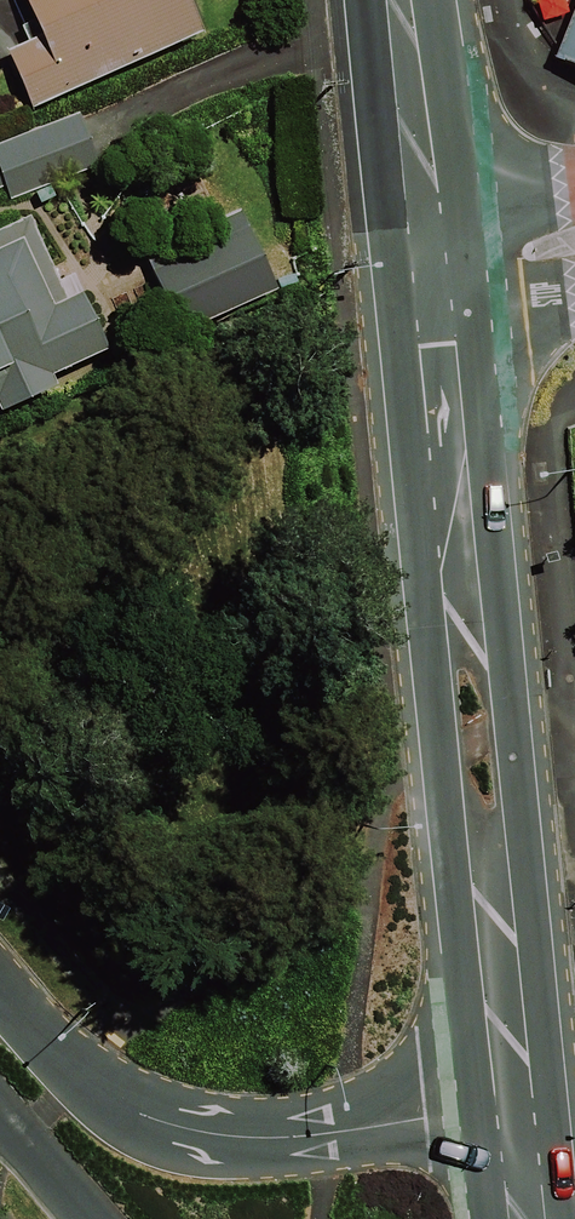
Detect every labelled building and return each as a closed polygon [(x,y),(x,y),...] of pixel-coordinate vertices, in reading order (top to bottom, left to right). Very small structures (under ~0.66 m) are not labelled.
[(180,0),(12,0),(30,38),(0,52),(0,66),(25,119),(198,38),(180,0)] [(539,66),(574,79),(574,0),(565,0),(539,66)] [(71,119),(0,144),(0,201),(88,170),(71,119)] [(24,222),(0,233),(0,413),(51,390),(48,383),(98,360),(126,345),(91,266),(51,283),(24,222)] [(235,237),(157,276),(187,337),(211,325),(265,298),(235,237)]
